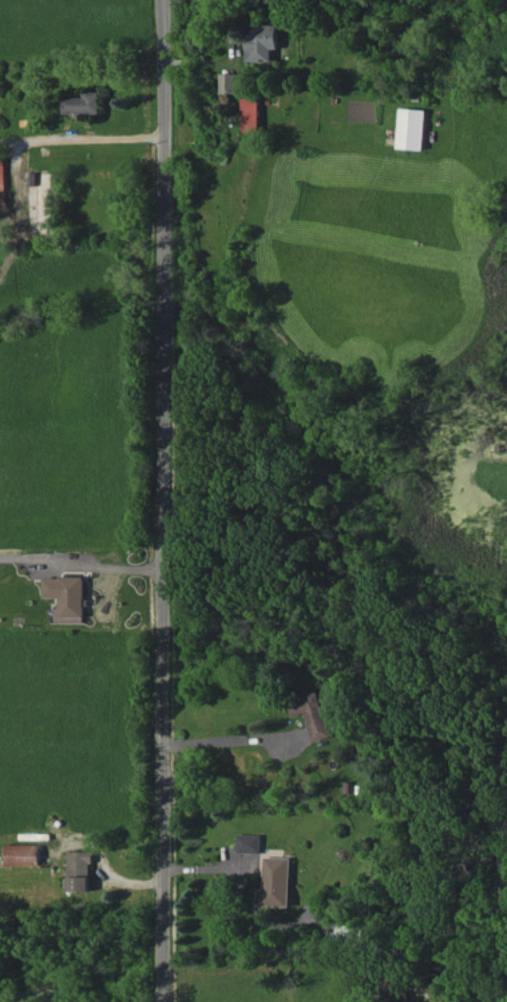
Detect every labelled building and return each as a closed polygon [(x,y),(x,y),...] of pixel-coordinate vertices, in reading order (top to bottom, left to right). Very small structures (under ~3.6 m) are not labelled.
[(247,62),(272,62),(272,48),(279,48),(278,24),(251,24),(251,38),(246,38),(247,62)] [(238,73),(219,73),(219,93),(237,93),(238,73)] [(64,114),(101,112),(100,91),(84,92),(84,97),(63,97),(64,114)] [(426,109),(400,108),(398,148),(425,149),(426,109)] [(7,159),(0,159),(0,199),(8,199),(7,159)] [(86,577),(45,576),(44,597),(61,597),(60,617),(85,617),(86,577)] [(309,713),(315,741),(334,736),(323,691),(292,698),(296,716),(309,713)] [(263,834),(239,834),(239,853),(263,853),(263,834)] [(7,865),(42,866),(42,844),(7,844),(7,865)] [(92,891),(93,851),(70,851),(69,891),(92,891)] [(259,905),(291,906),(292,857),(266,856),(265,888),(259,888),(259,905)]
